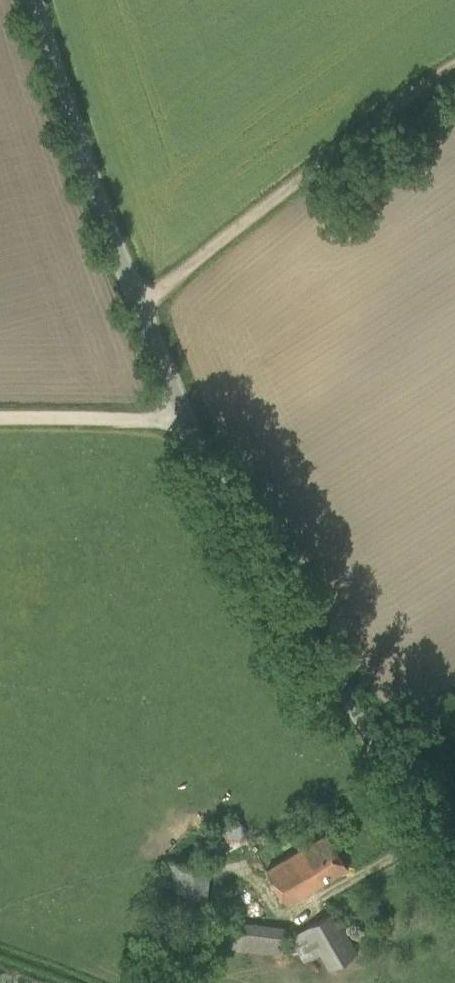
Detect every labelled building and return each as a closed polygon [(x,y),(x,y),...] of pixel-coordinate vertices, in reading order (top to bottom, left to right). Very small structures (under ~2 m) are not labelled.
[(445,100),(442,95),(435,99),(438,104),(445,100)] [(226,851),(249,841),(237,818),(215,829),(226,851)] [(267,870),(287,904),(346,868),(325,834),(267,870)] [(166,861),(161,910),(205,913),(210,865),(166,861)] [(320,953),(328,969),(358,952),(334,910),(290,936),(303,962),(320,953)] [(219,919),(215,948),(282,954),(285,927),(219,919)]
